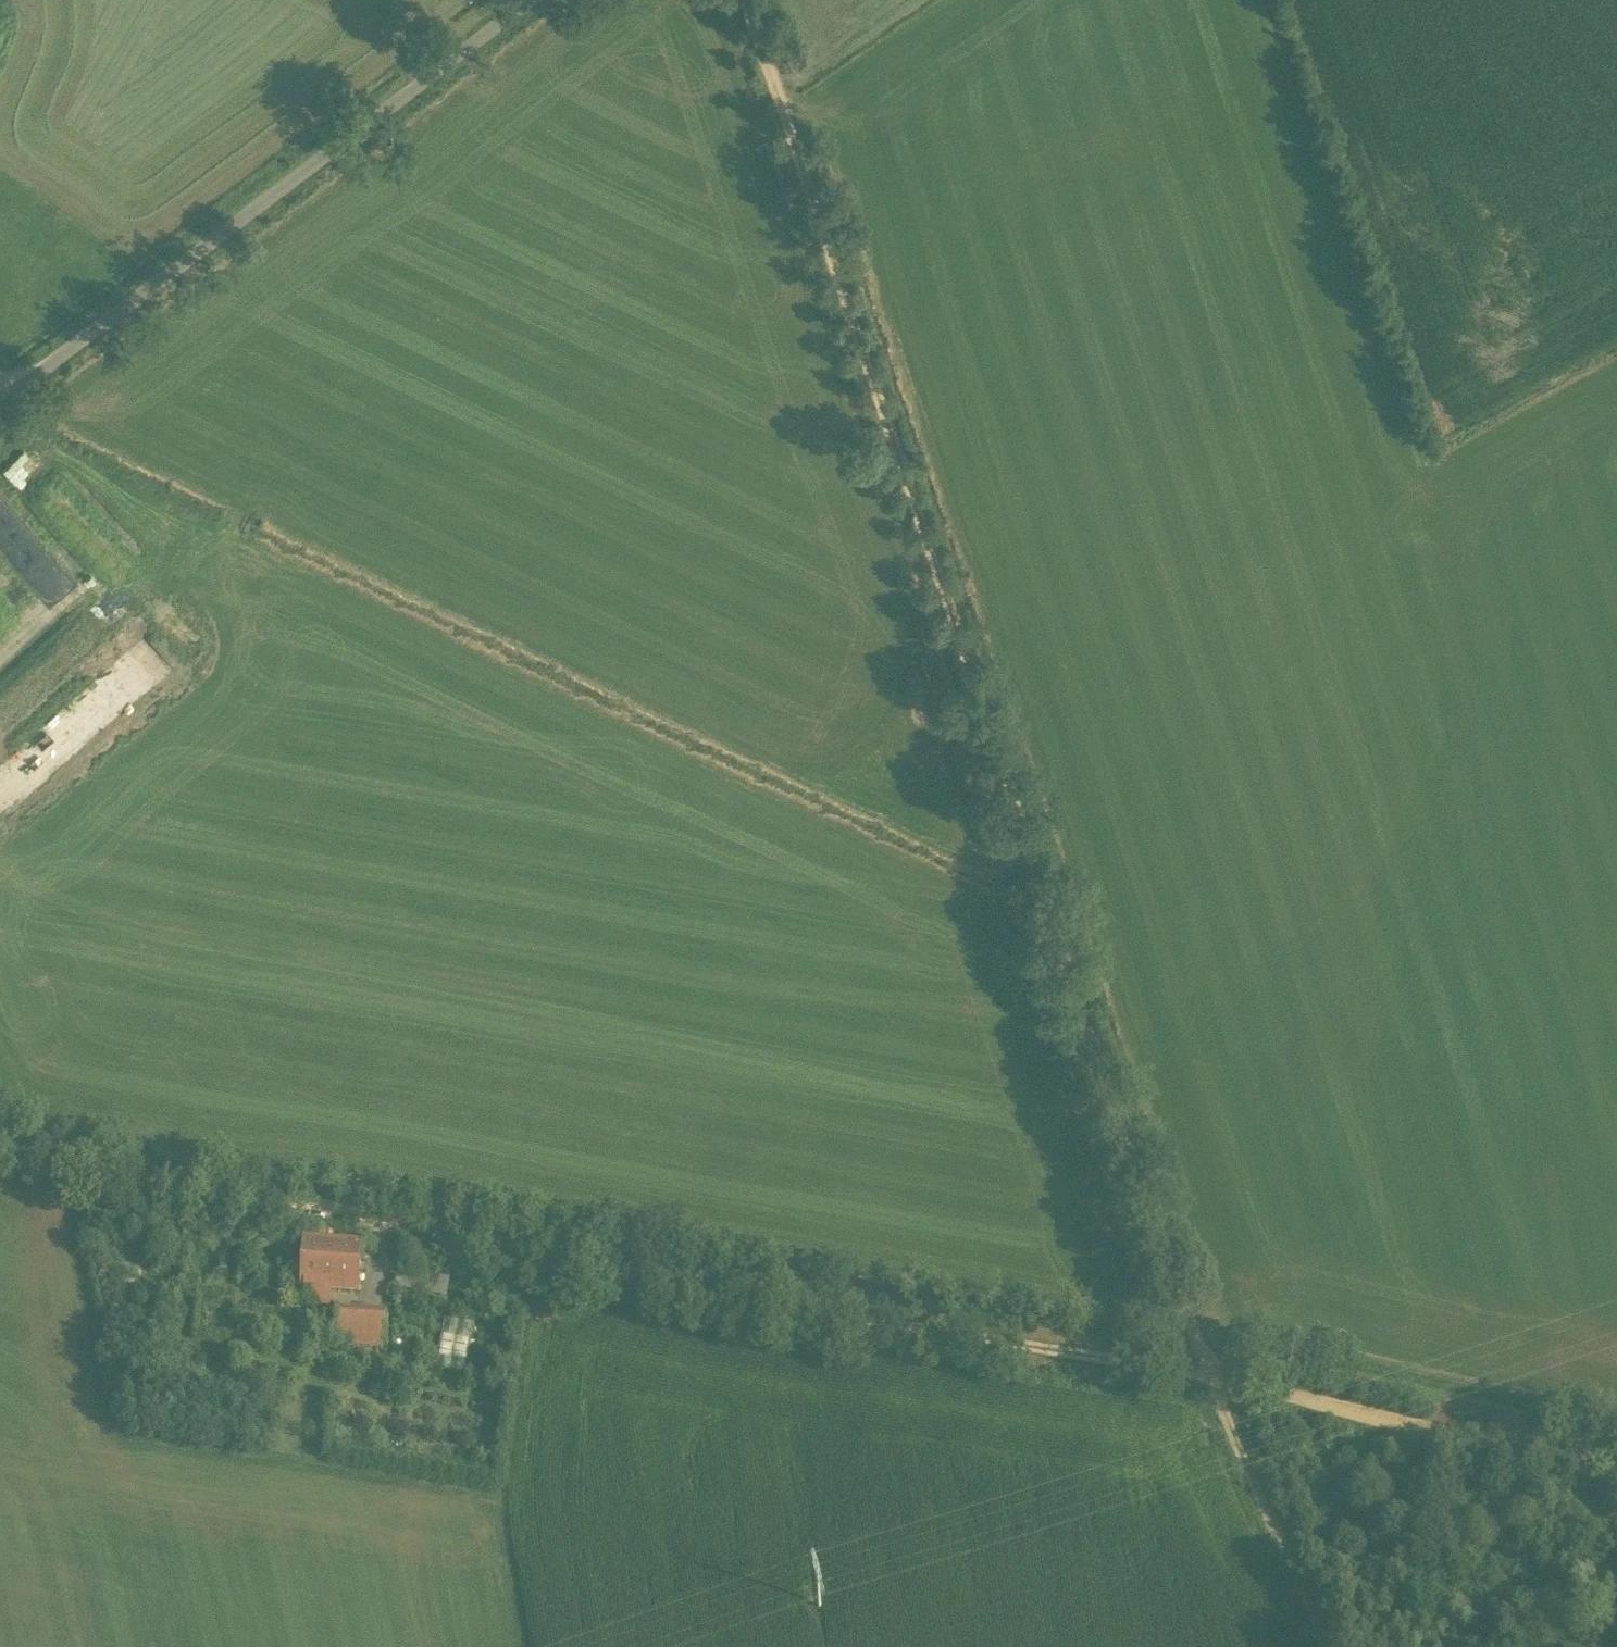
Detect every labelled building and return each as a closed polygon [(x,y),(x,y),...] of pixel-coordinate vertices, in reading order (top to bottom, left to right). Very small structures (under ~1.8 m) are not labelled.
[(358,1291),(361,1243),(303,1240),(300,1287),(358,1291)] [(446,1298),(450,1275),(401,1265),(396,1288),(446,1298)] [(383,1345),(383,1344),(385,1312),(337,1308),(334,1341),(383,1345)] [(443,1320),(440,1356),(469,1359),(472,1323),(443,1320)]
